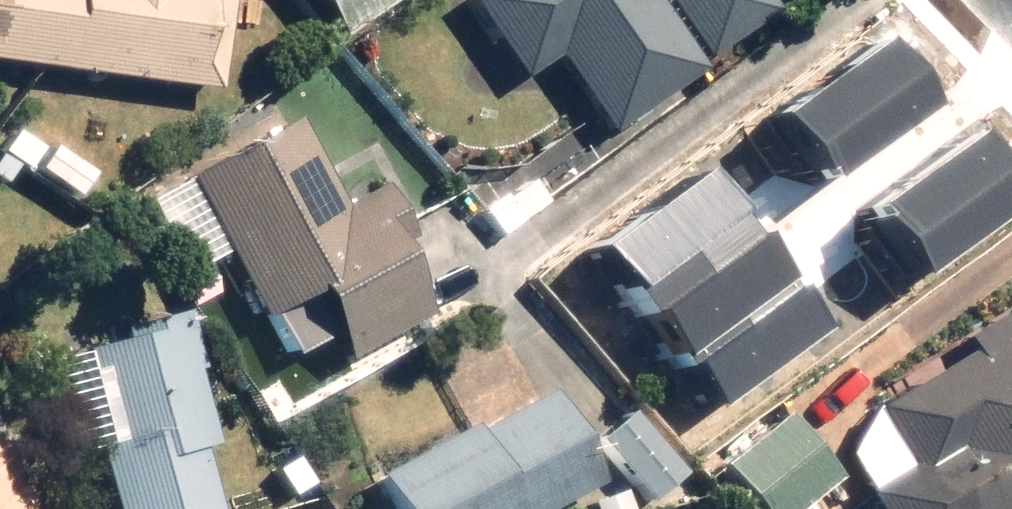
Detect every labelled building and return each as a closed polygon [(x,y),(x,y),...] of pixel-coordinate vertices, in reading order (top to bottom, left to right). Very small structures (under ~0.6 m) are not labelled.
[(219,95),(231,0),(0,0),(0,66),(219,95)] [(331,36),(388,0),(308,0),(331,36)] [(520,79),(553,56),(607,135),(698,71),(649,0),(464,0),(520,79)] [(702,56),(769,9),(762,0),(663,0),(702,56)] [(899,33),(770,117),(815,185),(944,101),(899,33)] [(336,204),(298,128),(185,185),(254,319),(307,292),(340,356),(420,315),(358,193),(336,204)] [(869,220),(918,285),(1011,215),(1011,154),(992,128),(869,220)] [(721,159),(591,250),(709,418),(839,328),(721,159)] [(876,508),(1011,508),(1011,308),(955,342),(963,356),(872,410),(910,475),(870,498),(876,508)] [(91,454),(107,508),(211,508),(196,454),(208,451),(188,379),(199,376),(184,320),(84,348),(87,361),(45,372),(69,460),(91,454)] [(372,480),(387,508),(553,508),(594,489),(547,393),(372,480)] [(794,413),(732,465),(770,508),(810,508),(848,476),(794,413)] [(629,417),(593,450),(644,507),(681,475),(629,417)] [(26,483),(13,482),(15,448),(0,447),(0,508),(24,508),(26,483)]
